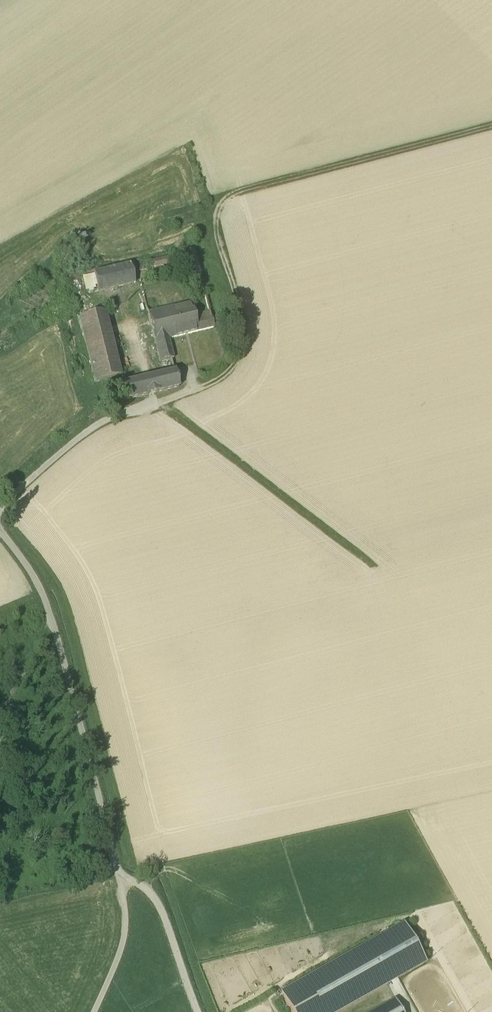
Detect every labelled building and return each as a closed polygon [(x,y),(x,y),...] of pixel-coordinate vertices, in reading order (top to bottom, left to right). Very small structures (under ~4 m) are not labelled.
[(147,268),(177,261),(175,255),(130,266),(132,272),(147,269),(147,268)] [(134,283),(132,272),(130,266),(130,264),(93,273),(98,291),(134,283)] [(162,310),(169,338),(214,327),(210,311),(198,314),(198,315),(194,316),(191,303),(162,310)] [(148,313),(160,361),(174,358),(169,338),(162,310),(148,313)] [(78,318),(94,382),(120,376),(114,353),(113,348),(104,312),(78,318)] [(174,370),(151,376),(155,393),(179,387),(174,370)] [(148,394),(155,393),(151,376),(144,378),(148,394)] [(125,400),(148,394),(144,378),(121,384),(125,400)] [(367,944),(389,983),(424,963),(402,924),(367,944)] [(291,1011),(337,1011),(389,983),(367,944),(280,994),(291,1011)] [(374,1011),(401,1011),(394,1000),(374,1011)]
